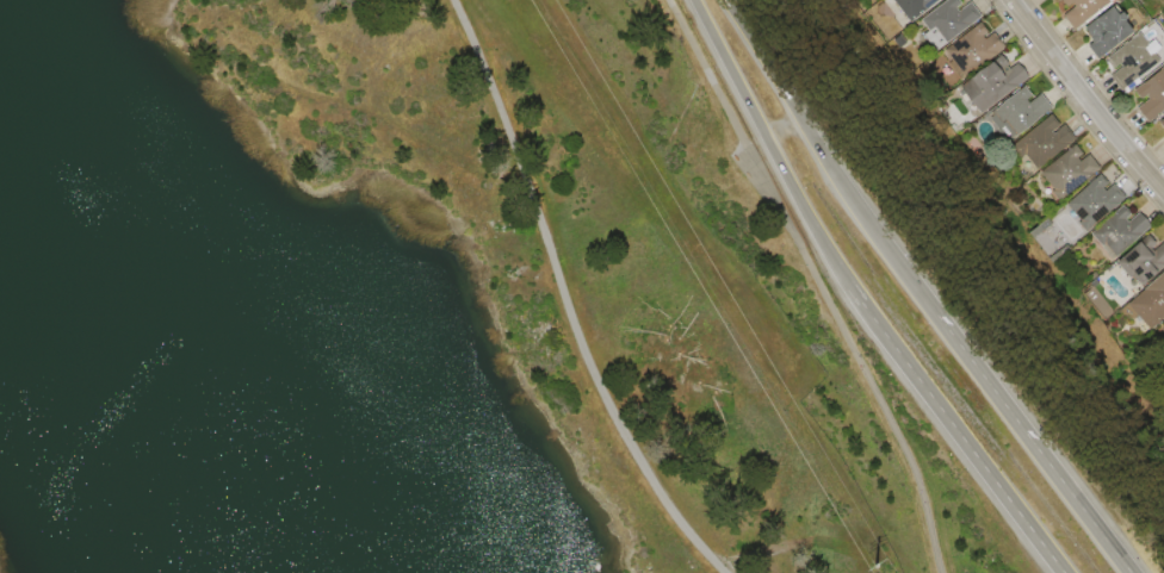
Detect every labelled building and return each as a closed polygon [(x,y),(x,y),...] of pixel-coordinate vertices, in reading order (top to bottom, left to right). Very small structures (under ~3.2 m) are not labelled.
[(900,24),(882,0),(931,0),(900,24)] [(912,18),(936,0),(947,0),(951,5),(946,8),(948,12),(960,2),(972,18),(934,46),(912,18)] [(1052,2),(1051,0),(1105,0),(1100,5),(1098,2),(1086,12),(1089,14),(1066,32),(1053,15),(1059,11),(1057,8),(1052,2)] [(1123,33),(1108,45),(1108,44),(1088,60),(1081,54),(1078,48),(1083,44),(1072,31),(1083,23),(1082,21),(1098,8),(1104,17),(1108,13),(1123,33)] [(970,23),(977,32),(972,37),(974,41),(984,33),(986,37),(984,39),(992,49),(943,86),(935,75),(941,71),(936,66),(942,62),(934,51),(970,23)] [(1098,58),(1129,35),(1140,48),(1137,50),(1140,54),(1143,51),(1151,62),(1113,92),(1101,76),(1113,67),(1112,64),(1106,69),(1098,58)] [(1020,79),(965,120),(954,105),(958,101),(949,89),(959,82),(958,80),(965,73),(979,63),(991,77),(1008,64),(1020,79)] [(1154,66),(1163,77),(1163,82),(1163,104),(1141,124),(1134,117),(1129,110),(1141,100),(1138,96),(1132,101),(1125,91),(1133,83),(1134,85),(1151,70),(1150,69),(1154,66)] [(1044,108),(999,143),(978,117),(995,102),(1014,88),(1022,98),(1016,101),(1018,105),(1032,95),(1044,108)] [(1150,124),(1163,111),(1163,151),(1156,142),(1162,137),(1150,124)] [(1067,139),(1027,172),(1016,157),(1011,161),(1001,148),(1041,116),(1051,127),(1054,125),(1057,129),(1058,129),(1067,139)] [(1030,174),(1066,145),(1075,155),(1069,158),(1072,162),(1081,155),(1092,169),(1051,204),(1041,192),(1044,191),(1030,174)] [(1091,176),(1100,185),(1094,189),(1097,193),(1107,185),(1119,198),(1078,233),(1054,207),(1091,176)] [(1082,235),(1115,206),(1123,216),(1117,220),(1120,223),(1131,213),(1144,229),(1135,236),(1133,233),(1106,256),(1096,244),(1092,248),(1082,235)] [(1157,242),(1163,250),(1163,262),(1131,289),(1120,276),(1116,280),(1103,264),(1129,243),(1138,253),(1143,249),(1145,253),(1157,242)] [(1115,306),(1163,266),(1163,310),(1146,325),(1138,314),(1128,323),(1115,306)] [(1153,325),(1163,316),(1163,338),(1153,325)]
